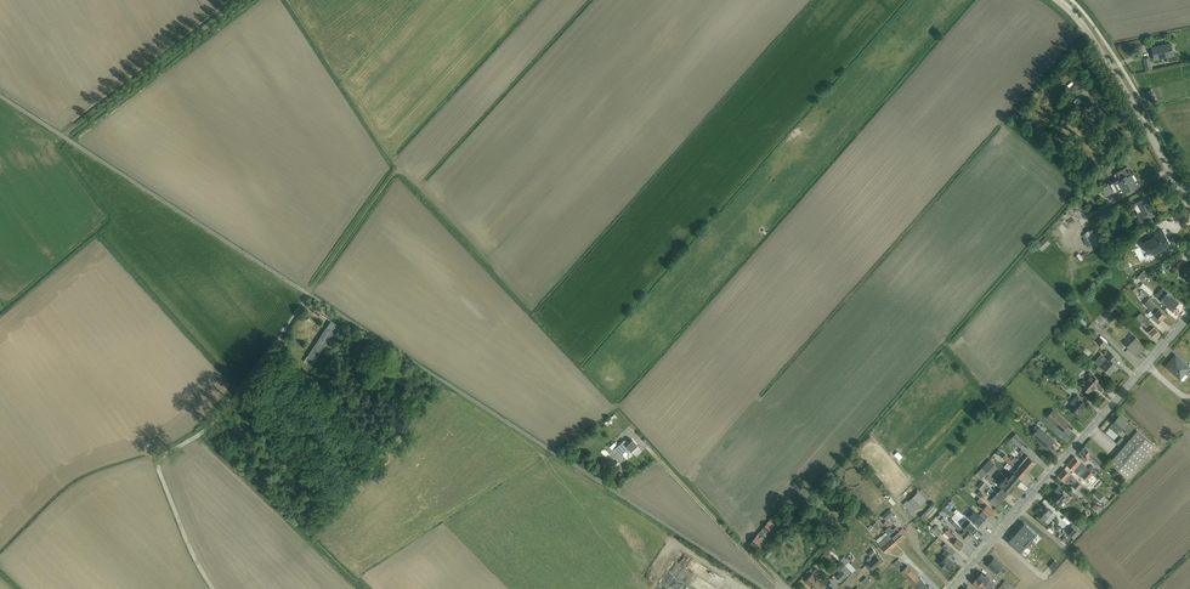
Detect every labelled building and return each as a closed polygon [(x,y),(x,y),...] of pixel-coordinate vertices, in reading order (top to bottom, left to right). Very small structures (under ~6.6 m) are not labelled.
[(1152,48),(1154,59),(1173,55),(1170,44),(1152,48)] [(1076,92),(1081,86),(1078,83),(1073,89),(1076,92)] [(1138,184),(1131,171),(1109,183),(1113,191),(1121,187),(1124,191),(1138,184)] [(1145,196),(1132,202),(1141,222),(1154,216),(1145,196)] [(1089,245),(1093,243),(1095,248),(1103,244),(1095,227),(1083,233),(1089,245)] [(1163,230),(1141,241),(1148,254),(1152,252),(1153,256),(1166,249),(1164,246),(1170,243),(1163,230)] [(1044,250),(1052,243),(1047,237),(1039,244),(1044,250)] [(1145,281),(1141,285),(1151,295),(1155,291),(1145,281)] [(1162,284),(1156,289),(1173,306),(1178,300),(1162,284)] [(1154,302),(1148,308),(1162,320),(1167,314),(1154,302)] [(1154,338),(1160,331),(1143,313),(1138,317),(1149,328),(1147,330),(1154,338)] [(1159,324),(1166,331),(1170,326),(1163,319),(1159,324)] [(330,324),(320,339),(325,342),(334,327),(330,324)] [(1128,329),(1124,333),(1141,351),(1145,347),(1128,329)] [(1096,331),(1092,337),(1106,345),(1110,339),(1096,331)] [(314,346),(311,352),(317,355),(320,349),(314,346)] [(1100,364),(1111,373),(1119,364),(1115,360),(1118,357),(1108,349),(1104,355),(1106,357),(1100,364)] [(1181,375),(1189,381),(1189,363),(1181,375)] [(1095,370),(1083,386),(1088,390),(1096,381),(1100,384),(1105,378),(1095,370)] [(1079,395),(1067,407),(1075,415),(1087,404),(1079,395)] [(1070,424),(1053,409),(1046,417),(1063,432),(1070,424)] [(1119,413),(1111,424),(1120,430),(1128,419),(1119,413)] [(607,424),(618,417),(616,414),(605,420),(607,424)] [(1041,425),(1032,434),(1046,450),(1056,441),(1041,425)] [(1146,435),(1138,428),(1131,435),(1139,443),(1146,435)] [(1011,439),(1021,447),(1026,441),(1016,433),(1011,439)] [(624,438),(614,447),(620,454),(626,449),(629,453),(638,445),(632,437),(627,442),(624,438)] [(1086,458),(1091,453),(1083,445),(1078,451),(1086,458)] [(602,450),(608,457),(611,454),(605,447),(602,450)] [(1001,503),(1037,462),(1021,447),(1016,453),(1023,458),(1008,475),(1006,473),(999,480),(1002,483),(1001,484),(992,495),(1001,503)] [(1090,455),(1098,464),(1101,462),(1093,453),(1090,455)] [(1093,471),(1075,456),(1069,462),(1075,467),(1077,465),(1084,471),(1082,474),(1087,478),(1093,471)] [(1064,467),(1059,474),(1075,486),(1080,479),(1064,467)] [(1055,499),(1063,505),(1074,492),(1062,483),(1058,488),(1062,491),(1055,499)] [(913,512),(931,496),(923,487),(905,503),(913,512)] [(1097,489),(1093,493),(1099,499),(1103,495),(1097,489)] [(890,498),(895,504),(898,502),(893,496),(890,498)] [(1043,500),(1034,510),(1046,519),(1054,509),(1043,500)] [(989,502),(983,507),(991,515),(997,510),(989,502)] [(933,504),(926,513),(932,516),(938,507),(933,504)] [(892,507),(883,514),(887,519),(896,512),(892,507)] [(958,508),(955,511),(963,518),(966,515),(958,508)] [(978,513),(960,535),(967,541),(986,519),(978,513)] [(898,521),(899,525),(902,524),(899,517),(897,518),(895,514),(889,517),(891,524),(898,521)] [(952,516),(950,519),(945,515),(942,519),(948,525),(951,522),(962,531),(965,527),(952,516)] [(1080,518),(1076,523),(1083,528),(1086,523),(1080,518)] [(770,531),(777,524),(771,519),(765,526),(770,531)] [(938,524),(932,530),(938,535),(944,529),(938,524)] [(1074,537),(1080,531),(1074,526),(1068,532),(1074,537)] [(763,527),(759,533),(765,536),(769,530),(763,527)] [(899,528),(879,547),(886,554),(906,536),(899,528)] [(964,543),(947,530),(943,536),(959,549),(964,543)] [(763,540),(757,535),(750,543),(756,548),(763,540)] [(875,553),(865,565),(872,572),(883,560),(875,553)] [(956,562),(945,554),(940,562),(951,569),(956,562)] [(1005,563),(995,555),(987,566),(997,573),(1005,563)] [(899,557),(892,565),(918,588),(932,588),(899,557)] [(847,564),(854,572),(858,568),(851,560),(847,564)] [(839,570),(841,571),(837,575),(843,581),(852,571),(845,564),(839,570)] [(981,570),(972,582),(981,588),(990,577),(981,570)] [(814,588),(828,588),(829,588),(813,572),(805,580),(814,588)] [(868,575),(863,579),(867,584),(872,580),(868,575)] [(1010,588),(1013,585),(1006,578),(996,588),(997,588),(1007,588),(1008,588),(1010,588)]
